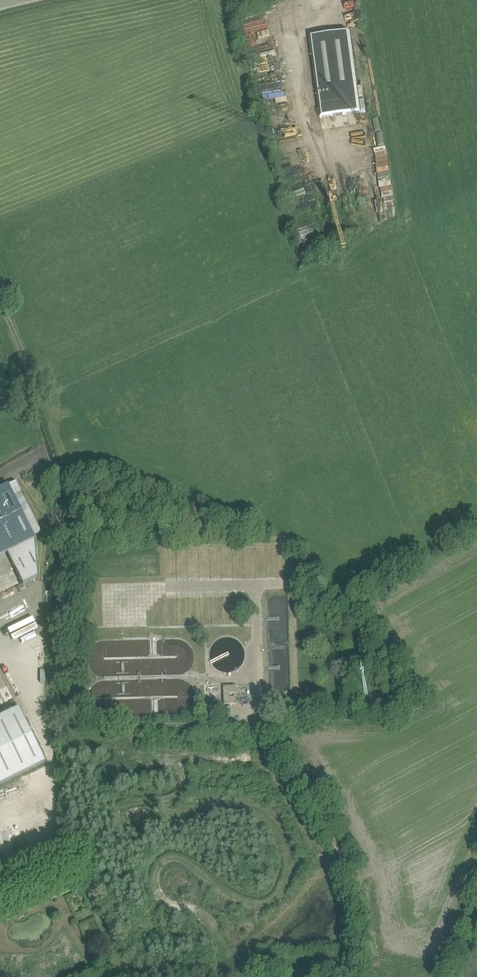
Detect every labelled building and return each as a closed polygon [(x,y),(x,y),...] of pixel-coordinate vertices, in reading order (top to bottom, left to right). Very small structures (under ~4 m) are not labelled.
[(321,118),(360,114),(349,31),(310,36),(321,118)] [(6,553),(23,586),(38,578),(36,537),(42,533),(16,481),(0,489),(0,557),(6,553)] [(237,686),(224,686),(224,704),(237,704),(237,686)] [(19,708),(0,717),(0,785),(45,762),(19,708)]
